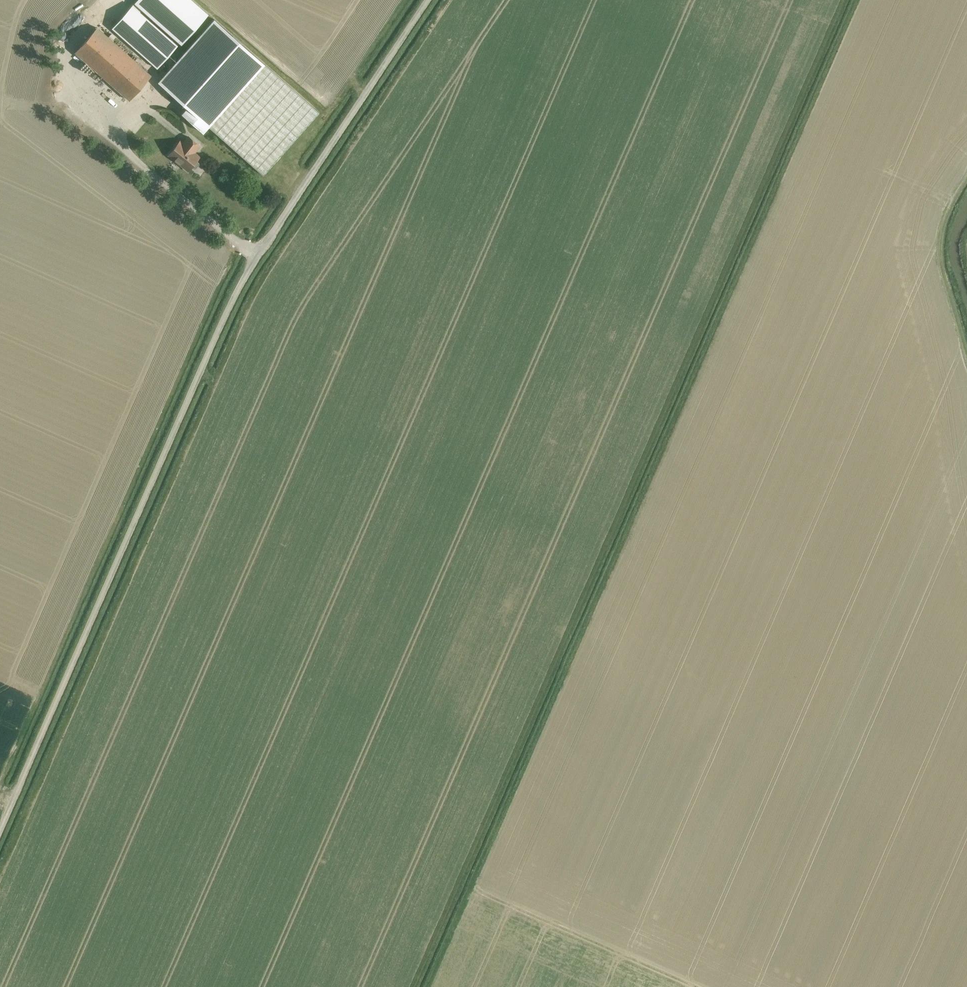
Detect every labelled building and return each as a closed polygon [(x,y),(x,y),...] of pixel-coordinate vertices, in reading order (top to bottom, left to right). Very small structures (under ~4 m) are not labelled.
[(143,9),(180,43),(206,13),(192,0),(138,0),(133,5),(140,12),(143,9)] [(112,29),(156,69),(177,46),(133,5),(112,29)] [(214,19),(158,82),(187,108),(182,114),(203,133),(208,126),(263,175),(319,112),(214,19)] [(97,28),(75,53),(129,100),(151,76),(97,28)] [(181,141),(168,156),(188,172),(192,168),(194,169),(196,169),(199,165),(199,163),(197,161),(201,157),(196,153),(201,147),(188,136),(183,143),(181,141)]
